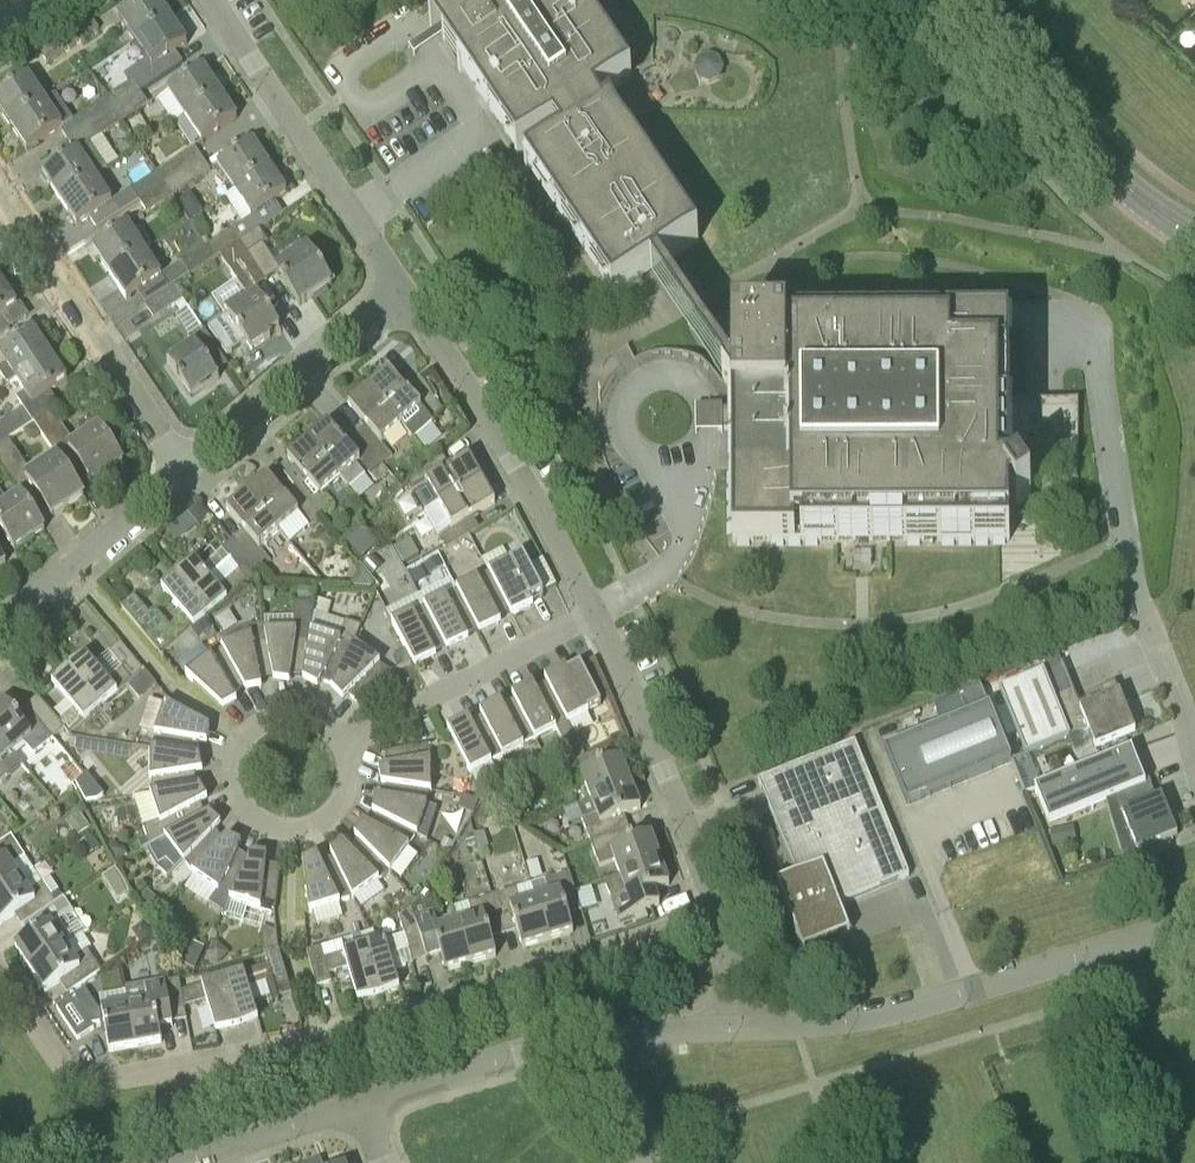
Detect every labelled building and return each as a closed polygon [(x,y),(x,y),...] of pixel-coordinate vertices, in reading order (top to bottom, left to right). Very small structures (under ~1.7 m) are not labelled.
[(171,19),(158,0),(144,0),(119,17),(136,43),(171,19)] [(696,239),(611,111),(602,117),(595,106),(632,81),(577,0),(464,0),(466,3),(430,27),(517,158),(526,152),(534,163),(525,169),(613,300),(652,273),(724,381),(723,382),(732,395),(733,396),(732,401),(733,410),(718,410),(718,431),(732,431),(733,542),(1010,541),(1009,503),(1012,501),(1017,507),(1031,498),(1018,479),(1012,483),(1009,479),(999,479),(1000,473),(1010,473),(1009,333),(732,333),(733,375),(732,376),(660,268),(698,242),(696,239)] [(66,35),(74,47),(99,30),(91,18),(66,35)] [(136,43),(153,68),(188,45),(171,19),(136,43)] [(40,52),(48,65),(74,47),(66,35),(40,52)] [(185,117),(220,94),(203,68),(168,92),(185,117)] [(11,126),(45,102),(29,77),(0,96),(0,110),(11,126)] [(133,81),(108,98),(115,110),(141,93),(133,81)] [(141,93),(115,110),(123,122),(149,105),(141,93)] [(185,117),(202,143),(237,119),(220,94),(185,117)] [(68,142),(115,110),(108,98),(74,121),(57,95),(45,102),(11,126),(28,151),(60,130),(68,142)] [(60,200),(95,177),(107,170),(90,144),(123,122),(115,110),(68,142),(76,153),(43,175),(60,200)] [(235,192),(270,168),(253,143),(218,166),(235,192)] [(157,173),(165,185),(203,160),(194,148),(157,173)] [(165,185),(173,196),(210,171),(203,160),(165,185)] [(235,192),(252,217),(259,229),(283,213),(275,201),(287,194),(270,168),(235,192)] [(131,190),(140,202),(165,185),(157,173),(131,190)] [(120,215),(112,203),(95,177),(60,200),(77,226),(89,218),(97,230),(120,215)] [(140,202),(147,213),(173,196),(165,185),(140,202)] [(252,217),(232,230),(240,242),(259,229),(252,217)] [(110,275),(145,251),(128,226),(93,249),(110,275)] [(248,254),(263,245),(268,242),(259,229),(240,242),(248,254)] [(240,242),(232,230),(207,247),(215,259),(220,255),(240,242)] [(240,301),(225,311),(252,350),(271,337),(269,334),(280,327),(254,289),(266,282),(248,254),(240,242),(220,255),(249,299),(242,303),(240,301)] [(248,254),(266,282),(278,274),(275,270),(278,267),(263,245),(248,254)] [(215,259),(207,247),(181,264),(189,276),(215,259)] [(307,248),(278,267),(275,270),(278,274),(299,306),(331,285),(307,248)] [(127,300),(137,293),(162,277),(145,251),(110,275),(127,300)] [(9,331),(1,318),(18,306),(1,281),(0,282),(0,337),(9,331)] [(145,305),(154,319),(184,299),(175,286),(145,305)] [(192,309),(182,314),(193,333),(203,327),(192,309)] [(51,356),(34,331),(17,342),(9,331),(0,337),(0,370),(6,367),(15,381),(51,356)] [(185,344),(188,348),(168,362),(191,398),(220,379),(207,359),(219,351),(205,331),(185,344)] [(70,449),(75,445),(54,416),(58,413),(54,409),(59,406),(50,393),(68,382),(51,356),(15,381),(24,394),(17,399),(58,456),(70,449)] [(368,388),(400,426),(419,409),(430,422),(442,411),(423,382),(408,395),(388,371),(368,388)] [(358,438),(380,465),(392,455),(381,443),(400,426),(368,388),(348,406),(368,429),(358,438)] [(387,472),(380,465),(358,438),(347,447),(327,424),(307,441),(339,479),(349,490),(365,476),(355,465),(358,462),(369,475),(370,474),(376,481),(387,472)] [(75,445),(70,449),(93,484),(124,463),(100,428),(75,445)] [(28,480),(54,517),(84,497),(55,456),(31,472),(8,439),(0,445),(0,463),(15,486),(28,480)] [(297,491),(320,517),(331,508),(320,495),(339,479),(307,441),(287,458),(307,482),(297,491)] [(406,483),(424,514),(481,480),(468,457),(449,468),(441,455),(431,462),(406,483)] [(308,527),(320,517),(297,491),(286,500),(266,476),(246,494),(278,531),(298,515),(308,527)] [(424,514),(436,536),(444,549),(474,531),(467,519),(494,503),(481,480),(424,514)] [(3,533),(15,550),(45,530),(20,494),(8,502),(0,490),(0,528),(3,533)] [(238,568),(248,580),(270,560),(259,548),(278,531),(246,494),(226,511),(246,534),(224,553),(238,568)] [(173,525),(182,537),(211,514),(202,503),(173,525)] [(542,595),(541,592),(522,556),(509,562),(509,561),(488,572),(489,573),(509,612),(511,616),(533,607),(530,601),(542,595)] [(238,568),(216,587),(195,561),(176,574),(210,613),(248,580),(238,568)] [(497,618),(509,612),(489,573),(477,579),(477,578),(456,589),(477,629),(479,633),(500,624),(497,618)] [(161,655),(203,619),(210,613),(176,574),(161,590),(183,615),(162,633),(149,619),(138,629),(161,655)] [(477,629),(456,589),(451,579),(439,585),(444,595),(424,606),(444,646),(446,650),(468,640),(465,635),(477,629)] [(290,677),(304,676),(310,631),(314,604),(295,604),(296,632),(264,632),(273,677),(274,682),(289,684),(290,677)] [(433,652),(444,646),(424,606),(423,606),(424,607),(412,613),(412,612),(391,623),(411,662),(410,662),(411,664),(412,663),(414,667),(436,657),(433,652)] [(321,682),(333,686),(353,645),(361,628),(345,623),(341,641),(310,631),(304,676),(303,681),(317,688),(321,682)] [(273,677),(264,632),(263,625),(250,627),(250,626),(217,639),(221,648),(222,649),(243,688),(246,692),(261,689),(260,682),(273,677)] [(100,707),(143,670),(120,644),(109,654),(122,668),(107,681),(85,656),(67,668),(100,707)] [(348,696),(360,705),(392,672),(353,645),(333,686),(331,690),(342,701),(348,696)] [(233,696),(243,688),(222,649),(212,657),(211,656),(186,676),(223,710),(237,702),(233,696)] [(1058,655),(1043,661),(1055,691),(1070,685),(1058,655)] [(544,679),(546,683),(567,722),(567,723),(588,712),(588,711),(600,705),(580,666),(567,672),(564,667),(544,679)] [(69,734),(84,722),(100,707),(67,668),(52,685),(73,710),(59,722),(42,702),(30,712),(52,738),(64,728),(69,734)] [(1135,734),(1135,733),(1115,684),(1099,690),(1103,700),(1081,709),(1077,699),(1076,699),(1073,691),(1054,699),(1043,672),(999,689),(1025,756),(1070,738),(1070,737),(1087,730),(1095,750),(1135,734)] [(142,696),(155,685),(145,673),(132,684),(142,696)] [(555,728),(567,722),(546,683),(535,689),(532,684),(512,696),(514,700),(535,739),(535,740),(556,729),(555,728)] [(907,806),(1011,764),(1011,762),(979,683),(956,692),(967,719),(885,752),(907,806)] [(152,749),(195,756),(200,744),(207,745),(209,729),(165,706),(149,700),(139,731),(155,736),(156,736),(152,749)] [(523,745),(535,739),(514,700),(503,706),(500,701),(480,713),(482,717),(502,756),(503,757),(523,746),(523,745)] [(52,738),(30,712),(19,721),(3,703),(0,706),(0,740),(11,752),(23,743),(33,755),(52,738)] [(491,762),(502,756),(482,717),(470,723),(467,718),(447,730),(449,734),(448,735),(449,736),(450,736),(470,774),(491,763),(491,762)] [(11,752),(0,740),(0,762),(11,752)] [(850,933),(847,927),(839,905),(909,877),(855,742),(758,782),(797,879),(777,887),(803,953),(850,933)] [(381,786),(386,786),(430,793),(431,793),(430,746),(385,754),(386,769),(378,770),(381,786)] [(152,794),(195,787),(195,774),(202,773),(200,757),(195,756),(152,749),(150,749),(150,781),(151,781),(152,794)] [(1177,838),(1172,827),(1161,799),(1156,801),(1147,773),(1141,775),(1131,751),(1042,786),(1034,790),(1035,791),(1049,825),(1115,798),(1139,857),(1167,849),(1166,843),(1177,838)] [(591,800),(630,785),(620,759),(598,768),(593,755),(560,769),(570,792),(585,786),(591,800)] [(1024,795),(1035,791),(1034,790),(1042,786),(1030,755),(1011,762),(1024,795)] [(10,775),(0,763),(0,784),(10,775)] [(88,775),(78,786),(88,803),(100,801),(106,796),(88,775)] [(590,843),(622,831),(617,818),(640,809),(630,785),(591,800),(591,802),(578,806),(583,819),(581,820),(590,843)] [(372,814),(376,816),(408,832),(417,836),(427,806),(425,805),(430,793),(386,786),(382,799),(374,798),(372,814)] [(165,839),(205,817),(201,804),(207,800),(200,787),(195,787),(152,794),(150,795),(159,823),(144,828),(150,847),(165,839)] [(185,863),(193,873),(223,841),(215,831),(221,825),(209,814),(205,817),(165,839),(150,847),(149,847),(157,866),(170,876),(184,864),(185,863)] [(355,837),(358,841),(383,866),(390,873),(409,847),(402,843),(408,832),(376,816),(368,827),(362,823),(355,837)] [(620,874),(659,860),(651,835),(627,844),(622,831),(590,843),(599,866),(614,860),(620,874)] [(1052,845),(1061,844),(1060,831),(1050,832),(1052,845)] [(20,880),(12,867),(25,858),(15,843),(23,838),(19,832),(0,845),(0,894),(20,880)] [(210,905),(223,913),(249,859),(238,852),(241,845),(227,838),(223,841),(193,873),(192,875),(218,893),(210,905)] [(331,855),(333,859),(352,898),(353,899),(379,881),(374,875),(383,866),(358,841),(347,848),(342,843),(331,855)] [(248,905),(275,914),(280,868),(266,864),(267,857),(251,855),(249,859),(223,913),(223,915),(243,920),(248,905)] [(339,902),(352,898),(333,859),(320,862),(317,856),(302,863),(303,868),(309,913),(340,903),(339,902)] [(659,860),(620,874),(604,880),(618,919),(651,906),(646,893),(669,885),(659,860)] [(113,886),(123,880),(115,867),(105,873),(113,886)] [(535,900),(548,940),(573,933),(566,910),(579,905),(569,872),(545,880),(550,895),(535,900)] [(56,904),(64,899),(60,892),(52,898),(42,883),(29,893),(20,880),(0,894),(0,926),(20,912),(27,924),(56,904)] [(522,948),(548,940),(535,900),(521,904),(516,888),(492,896),(502,929),(515,925),(522,948)] [(139,903),(152,916),(163,905),(149,892),(139,903)] [(458,923),(471,964),(496,956),(489,933),(502,929),(492,896),(468,903),(473,919),(458,923)] [(30,971),(65,947),(74,941),(61,922),(74,914),(64,899),(56,904),(27,924),(35,935),(15,949),(30,971)] [(445,972),(471,964),(458,923),(457,924),(444,927),(441,920),(430,923),(428,915),(415,919),(425,952),(438,948),(445,972)] [(399,988),(390,957),(409,951),(411,957),(425,952),(415,919),(401,924),(404,936),(377,944),(374,933),(362,937),(379,997),(399,988)] [(277,932),(276,932),(261,928),(265,956),(279,951),(277,932)] [(357,1001),(379,997),(362,937),(351,940),(354,951),(324,960),(321,949),(307,953),(317,986),(331,982),(329,975),(348,969),(357,1001)] [(68,994),(72,991),(101,971),(87,950),(74,959),(65,947),(30,971),(45,993),(60,983),(68,994)] [(275,987),(289,983),(279,951),(265,956),(268,966),(223,979),(238,1028),(258,1020),(248,988),(273,981),(275,987)] [(216,1032),(238,1028),(223,979),(182,992),(185,1008),(207,1001),(216,1032)] [(157,1019),(171,1016),(186,1014),(185,1008),(182,992),(179,980),(125,989),(128,1006),(136,1047),(162,1043),(157,1019)] [(110,1052),(136,1047),(128,1006),(83,1014),(77,1005),(65,1013),(81,1038),(94,1029),(92,1026),(104,1023),(110,1052)]
